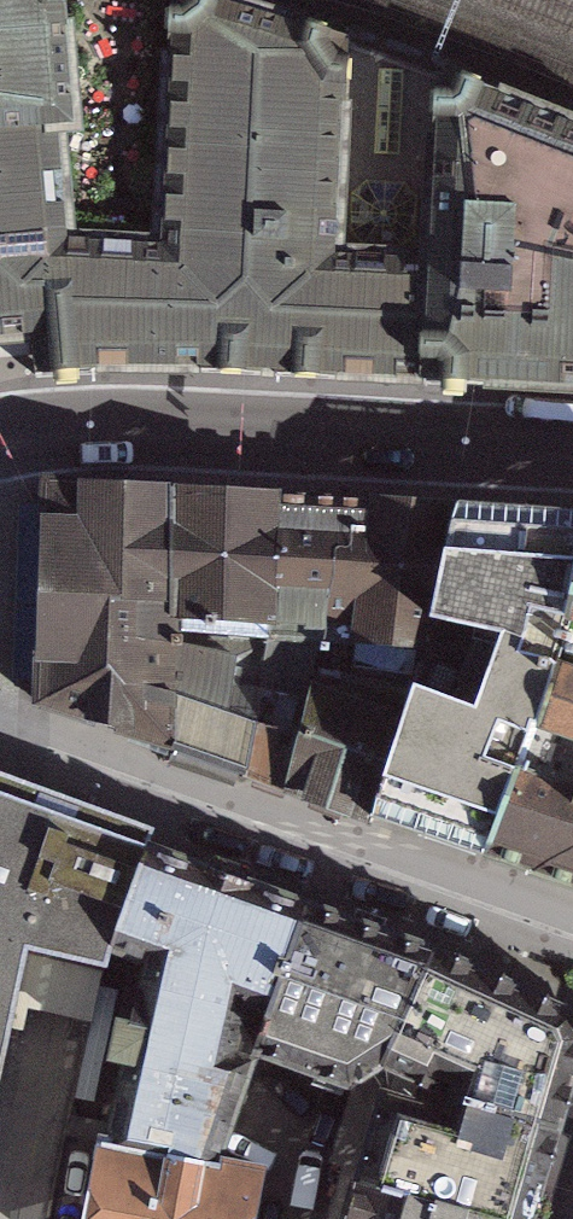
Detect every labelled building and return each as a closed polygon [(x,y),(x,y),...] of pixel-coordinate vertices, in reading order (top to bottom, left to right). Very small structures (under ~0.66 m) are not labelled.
[(143,0),(0,0),(0,353),(33,355),(138,357),(143,0)] [(441,74),(199,0),(143,0),(138,357),(429,379),(441,74)] [(572,390),(572,128),(441,74),(429,379),(572,390)] [(172,632),(171,490),(47,481),(34,699),(154,739),(172,632)] [(271,639),(280,495),(171,490),(172,632),(271,639)] [(346,669),(368,500),(280,495),(271,639),(260,691),(308,700),(316,665),(346,669)] [(423,633),(454,504),(368,500),(346,669),(414,686),(420,648),(434,652),(435,632),(423,633)] [(434,652),(514,667),(555,675),(572,585),(572,512),(564,512),(454,504),(423,633),(435,632),(434,652)] [(555,675),(572,680),(572,585),(555,675)] [(260,691),(271,639),(172,632),(154,739),(244,777),(260,691)] [(456,849),(484,859),(555,675),(514,667),(434,652),(420,648),(414,686),(369,821),(456,849)] [(244,777),(369,821),(414,686),(346,669),(316,665),(308,700),(260,691),(244,777)] [(555,675),(484,859),(572,888),(572,680),(555,675)] [(150,847),(155,826),(0,771),(0,1078),(23,973),(98,980),(111,945),(150,847)] [(255,1047),(311,911),(150,847),(111,945),(148,959),(110,1145),(215,1165),(255,1047)] [(381,1065),(436,952),(311,911),(255,1047),(351,1083),(381,1065)] [(561,1127),(572,1080),(572,1018),(571,1014),(436,952),(381,1065),(450,1094),(561,1127)] [(361,1182),(488,1218),(535,1218),(561,1127),(450,1094),(445,1107),(387,1092),(361,1182)] [(95,1141),(77,1218),(261,1218),(269,1181),(215,1165),(110,1145),(95,1141)] [(351,1218),(488,1218),(361,1182),(351,1218)]
